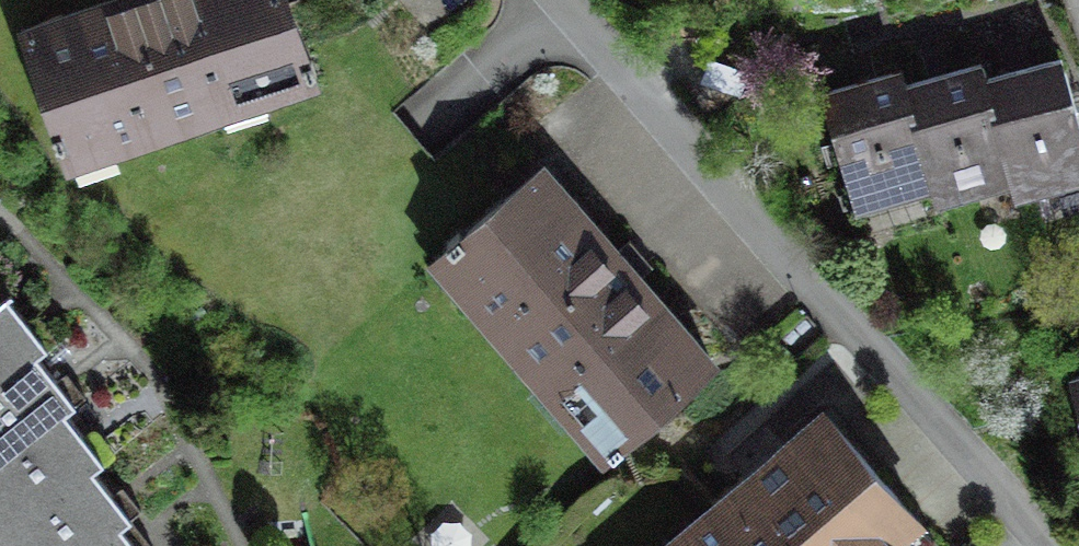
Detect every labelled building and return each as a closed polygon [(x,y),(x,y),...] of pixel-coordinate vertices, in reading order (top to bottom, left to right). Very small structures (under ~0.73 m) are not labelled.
[(35,26),(82,170),(338,87),(309,0),(115,0),(35,26)] [(950,186),(954,199),(1040,176),(1013,75),(1008,56),(922,79),(950,186)] [(1044,188),(1078,179),(1078,60),(1078,58),(1013,75),(1040,176),(1044,188)] [(919,69),(846,88),(877,205),(950,186),(922,79),(919,69)] [(721,362),(546,170),(431,274),(606,466),(721,362)] [(53,355),(65,346),(24,293),(0,311),(0,396),(53,355)] [(53,355),(0,396),(0,471),(81,409),(90,402),(53,355)] [(824,402),(659,545),(918,545),(936,530),(824,402)] [(81,409),(0,471),(0,534),(7,543),(107,466),(118,457),(81,409)] [(107,466),(7,543),(4,545),(104,545),(134,523),(145,515),(107,466)] [(134,523),(104,545),(153,545),(134,523)]
